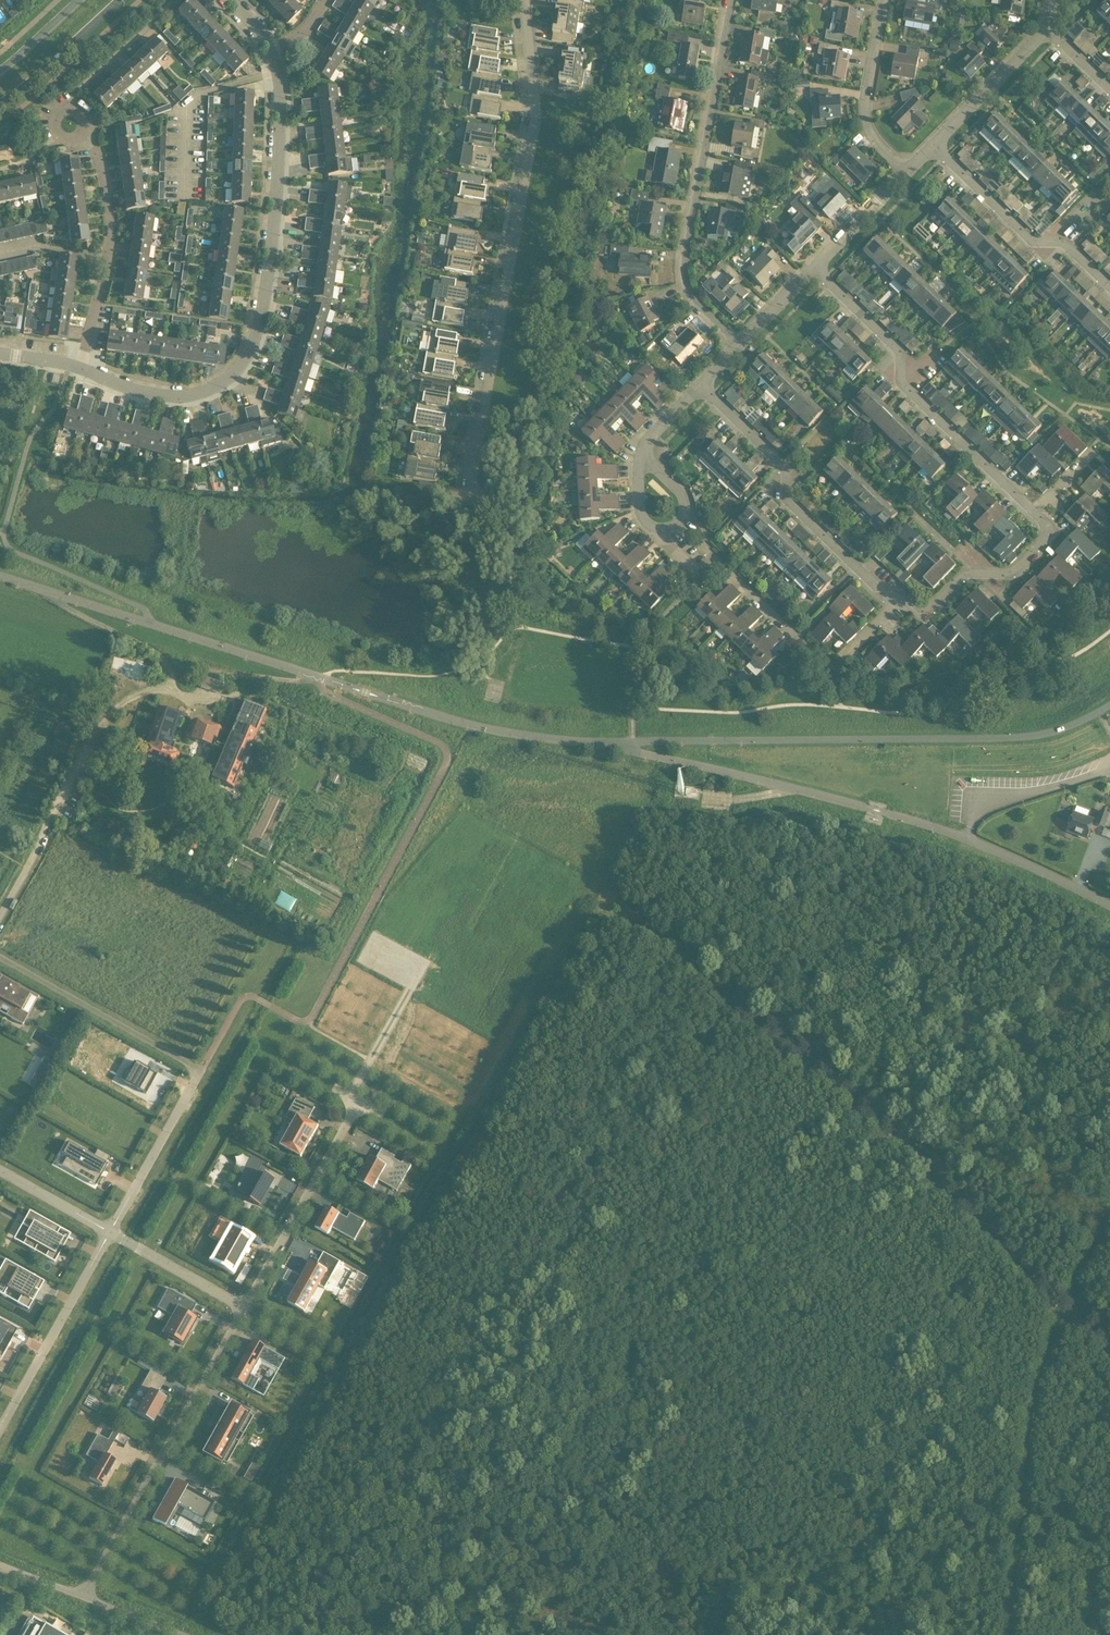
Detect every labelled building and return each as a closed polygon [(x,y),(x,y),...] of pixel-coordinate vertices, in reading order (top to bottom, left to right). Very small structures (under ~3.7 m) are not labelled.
[(188,22),(201,10),(192,0),(191,0),(178,12),(188,22)] [(278,13),(292,1),(291,0),(272,0),(269,3),(278,13)] [(335,2),(368,22),(372,24),(379,12),(373,9),(358,0),(356,0),(353,6),(343,0),(336,0),(335,2)] [(373,9),(378,0),(358,0),(373,9)] [(584,3),(561,0),(558,0),(557,7),(556,7),(556,12),(554,12),(553,20),(578,23),(579,14),(582,14),(584,3)] [(682,23),(703,26),(707,3),(701,2),(701,0),(682,0),(681,4),(686,4),(682,23)] [(752,10),(776,15),(778,0),(754,0),(752,10)] [(926,5),(907,2),(904,21),(931,26),(934,7),(941,9),(943,0),(927,0),(926,5)] [(999,12),(1022,16),(1025,0),(1002,0),(999,12)] [(1109,19),(1109,0),(1097,13),(1107,23),(1109,19)] [(292,1),(278,13),(288,24),(302,11),(292,1)] [(346,16),(342,23),(358,33),(364,23),(367,24),(368,22),(335,2),(331,7),(346,16)] [(841,42),(842,37),(855,39),(857,25),(859,26),(861,15),(851,13),(852,6),(832,3),(830,13),(838,14),(834,32),(827,31),(825,39),(841,42)] [(613,18),(616,16),(618,8),(611,8),(610,7),(607,9),(613,18)] [(210,20),(201,10),(188,22),(197,32),(210,20)] [(994,14),(988,12),(986,20),(993,21),(994,14)] [(210,20),(197,32),(206,42),(220,30),(210,20)] [(576,40),(578,23),(553,20),(552,28),(553,28),(553,33),(552,41),(573,44),(573,40),(576,40)] [(324,21),(320,26),(354,46),(354,45),(352,44),(358,33),(342,23),(338,29),(324,21)] [(990,28),(978,40),(993,54),(1005,43),(999,37),(1003,33),(1007,34),(1008,26),(996,23),(990,29),(990,28)] [(1077,23),(1066,34),(1074,42),(1081,35),(1081,34),(1084,30),(1077,23)] [(320,26),(317,32),(332,41),(328,47),(344,57),(348,60),(356,47),(354,46),(320,26)] [(472,50),(499,55),(500,55),(498,54),(500,40),(497,40),(498,33),(500,33),(472,28),(468,50),(472,50)] [(764,36),(764,37),(774,39),(775,32),(760,29),(759,35),(764,36)] [(162,33),(169,40),(172,36),(167,30),(162,33)] [(229,40),(220,30),(206,42),(216,52),(229,40)] [(951,41),(960,43),(962,34),(953,32),(951,41)] [(667,42),(676,43),(678,35),(669,33),(667,42)] [(762,50),(764,37),(764,36),(759,35),(743,33),(741,47),(743,47),(741,63),(764,67),(766,66),(769,53),(767,51),(762,50)] [(169,40),(174,46),(178,43),(172,36),(169,40)] [(794,45),(798,42),(795,36),(790,39),(794,45)] [(144,49),(156,62),(167,53),(155,39),(144,49)] [(229,40),(216,52),(225,63),(238,50),(229,40)] [(951,43),(950,52),(958,53),(960,44),(951,43)] [(973,54),(959,68),(965,74),(965,75),(968,78),(969,77),(970,79),(984,64),(978,58),(983,53),(972,43),(967,48),(973,54)] [(818,63),(817,72),(817,74),(818,75),(820,76),(821,76),(842,80),(845,62),(848,63),(849,56),(838,54),(839,47),(819,44),(818,54),(825,55),(824,60),(822,60),(821,60),(819,61),(818,63)] [(309,45),(305,51),(339,71),(340,69),(337,67),(344,57),(328,47),(324,54),(309,45)] [(682,45),(676,77),(694,80),(700,48),(682,45)] [(559,68),(584,71),(586,62),(589,62),(590,55),(587,54),(587,50),(564,47),(563,55),(562,60),(560,60),(559,68)] [(895,54),(891,76),(915,81),(920,49),(908,47),(906,56),(895,54)] [(1095,48),(1088,55),(1091,58),(1098,51),(1095,48)] [(144,49),(134,58),(146,72),(156,62),(144,49)] [(248,61),(238,50),(225,63),(235,73),(248,61)] [(468,72),(472,72),(499,77),(501,77),(498,76),(501,62),(497,62),(499,55),(472,50),(468,72)] [(339,71),(305,51),(302,56),(317,65),(313,72),(329,82),(335,71),(338,73),(339,71)] [(1098,51),(1091,58),(1094,61),(1101,54),(1098,51)] [(178,56),(185,62),(189,59),(182,52),(178,56)] [(124,68),(136,81),(146,72),(134,58),(124,68)] [(191,69),(193,66),(195,65),(189,59),(185,62),(191,69)] [(114,77),(126,91),(136,81),(124,68),(114,77)] [(559,68),(558,76),(560,76),(559,81),(560,81),(559,89),(579,92),(580,88),(582,88),(583,82),(589,83),(591,72),(584,71),(559,68)] [(200,74),(206,80),(210,77),(204,70),(200,74)] [(375,71),(373,74),(383,79),(385,76),(375,71)] [(752,71),(750,78),(758,80),(758,79),(771,81),(772,75),(752,71)] [(473,94),(500,99),(501,99),(501,98),(499,98),(501,84),(498,84),(499,77),(472,72),(469,94),(473,94)] [(1075,83),(1079,87),(1086,80),(1082,76),(1075,83)] [(103,86),(116,100),(126,91),(114,77),(103,86)] [(212,86),(216,83),(210,77),(206,80),(212,86)] [(740,77),(735,107),(753,110),(755,95),(757,94),(759,93),(759,91),(758,89),(756,88),(758,80),(750,78),(740,77)] [(779,81),(783,88),(788,85),(784,78),(779,81)] [(1082,90),(1089,83),(1086,80),(1079,87),(1082,90)] [(1059,107),(1060,108),(1074,93),(1064,83),(1045,102),(1055,111),(1059,107)] [(189,85),(184,91),(187,95),(193,89),(189,85)] [(657,128),(661,128),(682,132),(687,105),(668,101),(671,87),(658,85),(656,99),(666,101),(664,111),(660,110),(657,128)] [(116,100),(103,86),(93,96),(105,110),(116,100)] [(302,107),(340,103),(340,101),(337,101),(335,88),(317,91),(318,99),(301,101),(302,107)] [(180,101),(187,95),(184,91),(177,97),(180,101)] [(812,122),(813,129),(827,128),(827,121),(841,120),(840,98),(829,98),(828,91),(810,92),(811,99),(820,99),(821,121),(812,122)] [(907,136),(916,127),(919,130),(928,122),(919,114),(924,109),(917,103),(922,98),(915,91),(901,94),(903,102),(906,102),(907,107),(893,121),(903,131),(907,136)] [(235,93),(234,107),(252,108),(253,94),(235,93)] [(1084,103),(1074,93),(1060,108),(1070,117),(1084,103)] [(499,106),(500,99),(473,94),(469,116),(501,121),(501,120),(499,120),(502,106),(499,106)] [(1105,99),(1102,95),(1095,103),(1098,106),(1105,99)] [(1105,99),(1098,106),(1102,109),(1109,102),(1105,99)] [(320,112),(321,119),(339,117),(337,105),(340,104),(340,103),(302,107),(302,114),(320,112)] [(1080,127),(1094,112),(1084,103),(1070,117),(1080,127)] [(167,111),(171,110),(169,105),(161,108),(163,113),(167,111)] [(252,122),(252,108),(234,107),(234,121),(252,122)] [(155,116),(163,113),(161,108),(153,111),(155,116)] [(1104,122),(1094,112),(1080,127),(1076,130),(1086,140),(1104,122)] [(982,130),(993,140),(1007,126),(997,116),(982,130)] [(339,117),(321,119),(321,127),(304,129),(305,135),(344,131),(343,129),(340,129),(339,117)] [(234,121),(233,135),(252,135),(252,122),(234,121)] [(743,149),(741,156),(759,160),(760,151),(751,150),(755,129),(764,131),(765,124),(751,121),(750,128),(736,125),(732,147),(743,149)] [(1099,146),(1109,135),(1109,128),(1104,122),(1086,140),(1096,149),(1099,146)] [(468,124),(464,146),(491,151),(495,151),(494,150),(496,137),(493,136),(494,129),(496,130),(496,129),(468,124)] [(1017,135),(1007,126),(993,140),(1003,150),(1017,135)] [(115,129),(117,143),(135,141),(133,127),(115,129)] [(323,140),(324,147),(342,145),(340,133),(344,132),(344,131),(305,135),(306,142),(323,140)] [(251,149),(252,135),(233,135),(233,148),(251,149)] [(1012,160),(1027,145),(1017,135),(1003,150),(1012,160)] [(1099,146),(1096,149),(1106,159),(1109,156),(1109,154),(1109,135),(1099,146)] [(645,182),(653,183),(675,187),(680,155),(667,152),(669,142),(651,139),(649,150),(659,151),(655,173),(647,171),(645,182)] [(137,154),(135,141),(117,143),(119,157),(137,154)] [(811,147),(804,142),(799,151),(805,155),(811,147)] [(308,157),(309,163),(347,159),(347,157),(344,157),(342,145),(324,147),(325,155),(308,157)] [(1037,154),(1027,145),(1012,160),(1022,169),(1037,154)] [(489,157),(491,151),(464,146),(460,167),(491,173),(492,172),(490,172),(493,158),(489,157)] [(814,155),(819,152),(815,146),(810,150),(814,155)] [(69,147),(58,148),(58,155),(70,154),(69,147)] [(233,148),(232,162),(251,163),(251,149),(233,148)] [(836,166),(841,161),(864,184),(877,170),(854,148),(849,152),(844,148),(832,161),(836,166)] [(967,152),(964,149),(957,156),(961,159),(967,152)] [(119,157),(121,170),(139,168),(137,154),(119,157)] [(1032,179),(1047,164),(1037,154),(1022,169),(1032,179)] [(60,162),(62,176),(80,173),(78,159),(60,162)] [(347,159),(309,163),(309,170),(327,168),(328,176),(346,174),(344,161),(347,161),(347,159)] [(34,171),(36,179),(41,178),(39,169),(42,169),(40,160),(32,162),(34,171)] [(745,170),(754,171),(755,165),(736,161),(734,170),(723,168),(719,194),(740,198),(745,170)] [(250,176),(251,163),(232,162),(232,176),(250,176)] [(1083,172),(1087,168),(1082,163),(1078,167),(1083,172)] [(1056,173),(1047,164),(1032,179),(1042,188),(1056,173)] [(974,171),(977,175),(984,168),(980,165),(974,171)] [(141,181),(139,168),(121,170),(123,184),(141,181)] [(987,171),(984,168),(977,175),(981,178),(987,171)] [(82,187),(80,173),(62,176),(64,189),(82,187)] [(1052,198),(1066,183),(1056,173),(1042,188),(1052,198)] [(232,176),(231,190),(250,190),(250,176),(232,176)] [(455,198),(481,202),(486,203),(486,202),(485,202),(487,188),(484,188),(485,181),(487,181),(459,176),(455,198)] [(32,178),(19,181),(23,199),(37,196),(32,178)] [(19,181),(5,184),(9,202),(23,199),(19,181)] [(123,184),(125,197),(143,195),(141,181),(123,184)] [(830,220),(846,203),(838,196),(843,190),(833,181),(812,202),(815,205),(814,206),(804,197),(800,202),(816,218),(822,212),(830,220)] [(1076,192),(1066,183),(1052,198),(1062,207),(1076,192)] [(0,185),(0,204),(9,202),(5,184),(0,185)] [(308,197),(347,202),(349,202),(351,188),(327,184),(326,193),(309,190),(308,197)] [(997,194),(1004,187),(1000,184),(993,191),(997,194)] [(84,201),(82,187),(64,189),(66,203),(84,201)] [(1004,187),(997,194),(1000,197),(1007,190),(1004,187)] [(249,204),(250,190),(231,190),(231,204),(249,204)] [(649,194),(632,191),(627,190),(626,195),(631,197),(630,202),(642,205),(638,225),(653,228),(651,239),(661,241),(667,208),(647,205),(649,194)] [(797,200),(801,196),(797,192),(793,196),(797,200)] [(965,204),(972,197),(968,193),(961,200),(965,204)] [(145,208),(143,195),(125,197),(127,211),(145,208)] [(795,200),(793,198),(791,196),(786,201),(790,205),(800,214),(785,229),(795,239),(787,248),(794,255),(818,231),(810,223),(814,219),(798,202),(795,200)] [(325,205),(324,213),(342,215),(343,203),(347,204),(347,202),(308,197),(308,203),(325,205)] [(968,207),(975,200),(972,197),(965,204),(968,207)] [(480,209),(481,202),(455,198),(451,219),(482,224),(481,223),(483,209),(480,209)] [(945,224),(959,209),(949,200),(931,219),(941,229),(945,224)] [(86,214),(84,201),(66,203),(68,217),(86,214)] [(1016,213),(1023,206),(1020,203),(1013,210),(1016,213)] [(178,204),(176,215),(184,216),(186,204),(178,204)] [(734,222),(735,216),(745,218),(747,207),(726,204),(725,211),(711,209),(706,235),(727,239),(730,221),(734,222)] [(1023,206),(1016,213),(1020,216),(1026,209),(1023,206)] [(222,222),(241,225),(243,211),(224,208),(222,222)] [(955,234),(969,219),(959,209),(945,224),(955,234)] [(985,223),(991,216),(987,212),(981,219),(985,223)] [(342,215),(324,213),(323,221),(306,218),(305,225),(343,230),(344,228),(340,228),(342,215)] [(88,228),(86,214),(68,217),(70,230),(88,228)] [(136,216),(134,230),(152,233),(154,219),(136,216)] [(988,226),(995,219),(991,216),(985,223),(988,226)] [(969,219),(955,234),(965,243),(985,223),(981,219),(975,225),(969,219)] [(38,222),(39,228),(46,227),(45,220),(38,222)] [(31,223),(33,236),(40,235),(39,228),(38,222),(31,223)] [(239,239),(241,225),(222,222),(220,236),(239,239)] [(1040,222),(1033,229),(1036,232),(1043,225),(1040,222)] [(23,225),(26,238),(33,236),(31,223),(23,225)] [(985,223),(965,243),(975,253),(989,238),(983,232),(988,226),(985,223)] [(16,226),(19,239),(26,238),(23,225),(16,226)] [(321,233),(320,241),(338,243),(340,232),(343,232),(343,230),(305,225),(304,231),(321,233)] [(9,228),(12,241),(19,239),(16,226),(9,228)] [(39,228),(40,235),(48,233),(46,227),(39,228)] [(445,249),(472,254),(477,255),(477,254),(475,254),(478,240),(475,239),(476,233),(478,233),(478,232),(449,227),(445,249)] [(2,229),(5,242),(12,241),(9,228),(2,229)] [(89,242),(88,228),(70,230),(71,244),(89,242)] [(150,246),(152,233),(134,230),(132,244),(150,246)] [(932,235),(928,231),(922,237),(926,241),(932,235)] [(1004,242),(1011,235),(1007,232),(1001,238),(1004,242)] [(1007,245),(1014,238),(1011,235),(1004,242),(1007,245)] [(237,252),(239,239),(220,236),(218,250),(237,252)] [(864,252),(874,262),(887,248),(877,238),(864,252)] [(989,238),(975,253),(984,262),(999,248),(989,238)] [(1088,238),(1081,245),(1085,249),(1092,242),(1088,238)] [(338,243),(320,241),(319,249),(302,246),(301,253),(340,258),(340,256),(337,256),(338,243)] [(132,244),(130,257),(148,260),(150,246),(132,244)] [(620,258),(619,276),(651,278),(652,259),(629,257),(629,247),(612,246),(611,257),(620,258)] [(769,248),(746,271),(763,288),(780,270),(771,261),(776,256),(769,248)] [(897,257),(887,248),(874,262),(884,271),(897,257)] [(999,248),(984,262),(994,272),(1009,257),(999,248)] [(471,261),(472,254),(445,249),(442,270),(473,276),(473,275),(472,275),(474,261),(471,261)] [(235,266),(237,252),(218,250),(216,263),(235,266)] [(1020,258),(1024,261),(1031,254),(1027,251),(1020,258)] [(317,261),(316,269),(334,271),(336,260),(339,260),(340,258),(301,253),(300,259),(317,261)] [(175,264),(180,264),(181,255),(169,254),(168,263),(175,264)] [(1031,254),(1024,261),(1027,264),(1034,257),(1031,254)] [(58,269),(77,272),(79,258),(60,255),(58,269)] [(1105,255),(1098,262),(1101,265),(1108,258),(1105,255)] [(33,256),(26,258),(29,270),(36,269),(33,256)] [(146,273),(148,260),(130,257),(128,271),(146,273)] [(893,281),(907,267),(897,257),(884,271),(893,281)] [(1009,257),(994,272),(1004,282),(1018,267),(1009,257)] [(26,258),(19,259),(22,272),(29,270),(26,258)] [(1101,265),(1105,268),(1109,263),(1109,260),(1108,258),(1101,265)] [(19,259),(13,261),(15,273),(22,272),(19,259)] [(13,261),(6,262),(9,275),(15,273),(13,261)] [(709,281),(704,287),(736,318),(749,305),(745,300),(749,296),(735,282),(740,277),(724,261),(719,266),(729,277),(720,286),(716,282),(709,281)] [(0,263),(0,268),(2,276),(9,275),(6,262),(0,263)] [(233,280),(235,266),(216,263),(214,277),(233,280)] [(917,276),(907,267),(893,281),(903,290),(917,276)] [(1018,267),(1004,282),(1014,291),(1029,277),(1018,267)] [(1068,274),(1071,277),(1078,270),(1074,267),(1068,274)] [(75,286),(77,272),(58,269),(56,283),(75,286)] [(298,274),(297,281),(336,286),(336,284),(333,284),(334,271),(316,269),(315,276),(298,274)] [(1041,280),(1035,285),(1039,289),(1036,292),(1047,302),(1051,297),(1051,298),(1066,283),(1071,277),(1068,274),(1062,279),(1055,273),(1051,269),(1049,271),(1041,280)] [(1074,280),(1081,273),(1078,270),(1071,277),(1074,280)] [(128,271),(126,284),(144,287),(146,273),(128,271)] [(431,273),(423,271),(422,278),(430,279),(431,273)] [(838,278),(841,281),(848,274),(845,271),(838,278)] [(913,300),(927,286),(917,276),(903,290),(913,300)] [(231,293),(233,280),(214,277),(212,291),(231,293)] [(440,279),(436,301),(463,306),(468,306),(466,305),(469,292),(466,291),(467,284),(469,285),(469,284),(440,279)] [(336,286),(297,281),(296,287),(313,289),(312,298),(331,300),(332,288),(336,288),(336,286)] [(1019,286),(1022,290),(1027,285),(1024,281),(1019,286)] [(54,297),(73,299),(75,286),(56,283),(54,297)] [(1066,283),(1051,298),(1061,307),(1076,292),(1066,283)] [(142,301),(144,287),(126,284),(124,298),(142,301)] [(936,295),(927,286),(913,300),(923,309),(936,295)] [(1097,289),(1094,286),(1087,293),(1091,297),(1097,289)] [(855,294),(858,297),(865,290),(861,287),(855,294)] [(1097,289),(1091,297),(1094,300),(1101,292),(1097,289)] [(858,297),(862,300),(868,294),(865,290),(858,297)] [(229,307),(231,293),(212,291),(210,304),(229,307)] [(1061,307),(1057,311),(1067,321),(1071,317),(1086,302),(1082,298),(1076,292),(1061,307)] [(923,309),(933,319),(946,305),(936,295),(923,309)] [(71,313),(73,299),(54,297),(52,310),(71,313)] [(649,297),(627,308),(640,333),(655,325),(654,322),(660,319),(649,297)] [(462,312),(463,306),(436,301),(432,322),(464,328),(464,327),(462,327),(465,313),(462,312)] [(1086,302),(1071,317),(1081,326),(1096,311),(1086,302)] [(227,321),(229,307),(210,304),(208,318),(227,321)] [(290,314),(328,325),(328,324),(325,322),(329,311),(311,305),(309,313),(292,308),(290,314)] [(946,305),(933,319),(938,324),(933,329),(938,334),(944,327),(950,333),(965,323),(961,317),(960,318),(946,305)] [(874,313),(877,316),(884,309),(881,306),(874,313)] [(18,311),(4,309),(2,327),(16,329),(18,311)] [(877,316),(881,319),(887,313),(884,309),(877,316)] [(50,324),(69,326),(71,313),(52,310),(50,324)] [(1096,311),(1081,326),(1091,336),(1106,321),(1096,311)] [(305,325),(302,332),(320,338),(324,326),(327,327),(328,325),(290,314),(289,320),(305,325)] [(847,328),(854,321),(851,318),(844,325),(847,328)] [(854,321),(847,328),(851,332),(858,325),(854,321)] [(1109,336),(1109,325),(1106,321),(1091,336),(1087,340),(1097,350),(1109,336)] [(67,341),(69,326),(50,324),(48,338),(67,341)] [(832,324),(818,338),(828,348),(842,334),(841,333),(847,328),(844,325),(838,330),(832,324)] [(897,335),(904,329),(901,325),(894,332),(897,335)] [(672,332),(660,343),(676,359),(675,360),(683,367),(706,344),(698,336),(697,337),(687,328),(678,338),(672,332)] [(897,335),(901,339),(907,332),(904,329),(897,335)] [(431,330),(427,352),(454,357),(458,358),(458,357),(457,357),(459,343),(456,343),(457,336),(459,336),(431,330)] [(320,338),(302,332),(300,340),(284,334),(282,341),(319,352),(319,351),(316,350),(320,338)] [(106,351),(120,353),(123,335),(109,333),(106,351)] [(838,358),(852,343),(842,334),(828,348),(838,358)] [(120,353),(134,355),(136,337),(123,335),(120,353)] [(639,345),(646,341),(643,336),(637,339),(639,345)] [(1097,350),(1107,359),(1109,356),(1109,336),(1097,350)] [(134,355),(147,357),(150,339),(136,337),(134,355)] [(867,347),(874,340),(870,337),(864,344),(867,347)] [(147,357),(161,359),(164,341),(150,339),(147,357)] [(877,344),(874,340),(867,347),(871,351),(877,344)] [(161,359),(175,361),(177,343),(164,341),(161,359)] [(296,352),(294,359),(311,365),(315,353),(318,354),(319,352),(282,341),(280,347),(296,352)] [(175,361),(188,363),(191,345),(177,343),(175,361)] [(852,343),(838,358),(848,367),(862,353),(858,350),(852,343)] [(188,363),(202,364),(204,346),(191,345),(188,363)] [(917,355),(924,348),(921,345),(914,352),(917,355)] [(219,348),(204,346),(202,364),(216,366),(219,348)] [(972,360),(962,350),(943,369),(953,379),(972,360)] [(452,364),(454,357),(427,352),(423,374),(455,379),(455,378),(453,378),(456,364),(452,364)] [(848,367),(843,372),(853,382),(858,377),(872,363),(862,353),(848,367)] [(1075,364),(1079,359),(1073,354),(1069,358),(1075,364)] [(773,365),(763,355),(750,369),(760,379),(773,365)] [(311,365),(294,359),(292,367),(275,361),(273,368),(310,379),(311,378),(308,377),(311,365)] [(982,370),(972,360),(953,379),(963,389),(967,384),(982,370)] [(783,374),(773,365),(760,379),(770,388),(783,374)] [(668,400),(654,386),(659,380),(645,366),(634,378),(663,405),(668,400)] [(288,379),(285,386),(303,392),(306,381),(309,382),(310,379),(273,368),(271,374),(288,379)] [(977,394),(992,379),(982,370),(967,384),(977,394)] [(833,376),(828,372),(825,375),(830,380),(833,376)] [(780,398),(793,384),(783,374),(770,388),(765,393),(775,402),(780,398)] [(579,383),(581,377),(574,375),(572,381),(579,383)] [(624,389),(638,402),(644,396),(658,410),(663,405),(634,378),(624,389)] [(987,404),(1002,389),(992,379),(977,394),(987,404)] [(418,404),(444,409),(449,410),(449,409),(448,409),(450,395),(447,394),(448,388),(450,388),(450,387),(422,382),(418,404)] [(879,388),(883,392),(889,385),(886,382),(879,388)] [(922,390),(926,394),(932,387),(929,383),(922,390)] [(803,394),(793,384),(780,398),(789,407),(803,394)] [(833,395),(838,390),(832,384),(831,385),(827,389),(833,395)] [(893,389),(889,385),(883,392),(886,395),(893,389)] [(267,388),(265,395),(302,406),(302,404),(299,403),(303,392),(285,386),(283,394),(267,388)] [(724,395),(728,398),(734,391),(731,388),(724,395)] [(853,402),(848,408),(858,417),(863,412),(877,398),(883,392),(879,388),(873,395),(866,388),(853,402)] [(647,422),(633,408),(638,402),(624,389),(613,400),(642,427),(647,422)] [(1011,398),(1002,389),(987,404),(983,408),(993,418),(1011,398)] [(799,417),(813,403),(803,394),(789,407),(799,417)] [(302,406),(265,395),(263,401),(279,406),(277,413),(294,419),(298,407),(301,408),(302,406)] [(68,410),(63,428),(76,431),(75,435),(76,435),(87,397),(80,396),(76,412),(68,410)] [(87,397),(76,435),(78,436),(79,432),(91,435),(96,418),(88,416),(93,399),(87,397)] [(877,398),(863,412),(873,422),(886,408),(877,398)] [(1002,427),(1021,408),(1011,398),(993,418),(1002,427)] [(642,427),(613,400),(603,411),(617,424),(623,418),(637,432),(642,427)] [(946,400),(939,407),(942,410),(949,403),(946,400)] [(909,404),(905,401),(899,408),(902,411),(909,404)] [(96,418),(91,435),(103,438),(102,442),(104,443),(114,405),(108,403),(104,420),(96,418)] [(823,413),(813,403),(799,417),(809,427),(823,413)] [(949,403),(942,410),(946,413),(952,406),(949,403)] [(443,415),(444,409),(418,404),(414,425),(445,431),(445,430),(444,430),(446,416),(443,415)] [(741,411),(744,415),(751,407),(748,404),(741,411)] [(909,404),(902,411),(906,415),(912,408),(909,404)] [(114,405),(104,443),(106,443),(107,440),(119,443),(123,425),(116,423),(121,407),(114,405)] [(278,429),(272,431),(269,420),(261,422),(257,406),(251,408),(261,445),(261,447),(281,441),(278,429)] [(754,411),(751,407),(744,415),(747,418),(754,411)] [(241,428),(246,446),(258,442),(259,445),(261,445),(251,408),(245,409),(249,426),(241,428)] [(886,408),(873,422),(883,431),(896,417),(886,408)] [(1031,418),(1021,408),(1002,427),(1012,437),(1017,432),(1031,418)] [(123,425),(119,443),(130,446),(129,450),(131,450),(142,412),(135,410),(131,427),(123,425)] [(617,424),(603,411),(593,422),(621,449),(626,444),(612,430),(617,424)] [(142,412),(131,450),(133,451),(134,447),(146,450),(151,433),(143,431),(148,414),(142,412)] [(223,415),(233,452),(235,452),(234,449),(246,446),(241,428),(234,430),(229,413),(223,415)] [(214,435),(219,453),(231,450),(232,453),(233,452),(223,415),(217,417),(222,433),(214,435)] [(896,417),(883,431),(893,441),(906,427),(896,417)] [(151,433),(146,450),(158,454),(157,457),(158,457),(169,420),(163,418),(158,435),(151,433)] [(1041,427),(1031,418),(1017,432),(1026,442),(1041,427)] [(962,429),(969,422),(965,419),(959,426),(962,429)] [(169,420),(158,457),(160,458),(161,455),(174,458),(178,440),(170,438),(175,421),(169,420)] [(916,432),(918,433),(928,423),(925,420),(917,428),(916,432)] [(219,453),(214,435),(207,437),(202,421),(196,422),(206,459),(208,459),(207,456),(219,453)] [(206,459),(196,422),(190,424),(195,441),(185,443),(187,449),(183,450),(182,462),(185,462),(185,459),(190,458),(190,461),(199,458),(201,465),(206,464),(207,466),(208,465),(206,459)] [(621,449),(593,422),(583,432),(587,437),(588,437),(597,446),(602,440),(616,454),(621,449)] [(972,425),(969,422),(962,429),(965,432),(972,425)] [(761,430),(764,434),(771,427),(767,423),(761,430)] [(924,435),(932,427),(928,423),(918,433),(920,436),(924,435)] [(1051,459),(1052,459),(1064,446),(1078,459),(1087,448),(1064,426),(1042,448),(1042,449),(1051,459)] [(774,430),(771,427),(764,434),(767,437),(774,430)] [(906,427),(893,441),(902,450),(916,436),(906,427)] [(409,456),(435,461),(440,461),(438,460),(441,446),(438,446),(439,439),(441,440),(441,439),(412,434),(409,456)] [(696,439),(701,444),(705,439),(700,435),(696,439)] [(740,438),(737,435),(730,442),(733,445),(740,438)] [(912,460),(926,446),(916,436),(902,450),(898,455),(908,465),(912,460)] [(590,446),(593,442),(588,437),(587,437),(584,440),(590,446)] [(737,449),(744,442),(740,438),(733,445),(734,446),(737,449)] [(985,438),(978,445),(982,448),(988,441),(985,438)] [(941,450),(948,443),(944,439),(938,446),(941,450)] [(704,455),(699,460),(709,471),(734,446),(733,445),(730,442),(724,447),(718,441),(714,445),(709,440),(699,451),(704,455)] [(988,441),(982,448),(985,451),(992,444),(988,441)] [(784,453),(790,446),(787,443),(780,450),(784,453)] [(951,446),(948,443),(941,450),(945,453),(951,446)] [(1016,468),(1026,477),(1038,464),(1052,477),(1061,468),(1052,459),(1051,459),(1042,449),(1042,448),(1038,445),(1016,468)] [(734,446),(709,471),(719,480),(738,461),(732,454),(737,449),(734,446)] [(926,446),(912,460),(922,469),(936,456),(926,446)] [(108,450),(102,448),(100,458),(106,460),(108,450)] [(296,463),(302,462),(301,454),(294,456),(296,463)] [(760,457),(756,454),(750,461),(753,464),(760,457)] [(434,467),(435,461),(409,456),(405,477),(436,483),(436,482),(435,482),(437,468),(434,467)] [(924,479),(928,475),(932,479),(946,465),(936,456),(922,469),(918,473),(924,479)] [(763,461),(760,457),(753,464),(757,467),(763,461)] [(1005,457),(998,464),(1002,467),(1006,472),(1013,465),(1008,460),(1005,457)] [(823,472),(834,482),(848,468),(838,458),(823,472)] [(578,476),(617,473),(617,466),(597,467),(596,459),(577,460),(578,476)] [(882,463),(886,467),(890,464),(885,459),(882,463)] [(738,461),(719,480),(729,490),(748,471),(747,470),(753,464),(750,461),(744,467),(738,461)] [(1103,466),(1080,489),(1086,494),(1090,499),(1091,498),(1103,486),(1109,492),(1109,463),(1107,461),(1103,466)] [(748,471),(729,490),(739,500),(744,495),(758,481),(751,473),(757,467),(753,464),(747,470),(748,471)] [(890,464),(886,467),(890,472),(894,468),(890,464)] [(858,477),(848,468),(834,482),(844,492),(858,477)] [(579,491),(598,490),(597,481),(618,480),(617,473),(578,476),(579,491)] [(956,520),(973,501),(978,497),(954,475),(945,484),(958,497),(946,510),(948,512),(953,517),(956,520)] [(853,501),(868,486),(858,477),(844,492),(853,501)] [(1035,486),(1043,494),(1048,489),(1039,481),(1035,486)] [(877,496),(868,486),(853,501),(863,511),(877,496)] [(579,506),(619,504),(618,496),(598,497),(598,490),(579,491),(579,506)] [(805,491),(798,498),(802,501),(809,494),(805,491)] [(983,491),(978,497),(973,501),(987,514),(974,527),(984,537),(993,528),(992,527),(1002,517),(1003,518),(1006,513),(983,491)] [(700,494),(695,499),(694,500),(696,502),(702,496),(700,494)] [(1086,494),(1064,517),(1079,532),(1092,519),(1099,526),(1109,516),(1091,498),(1090,499),(1086,494)] [(873,520),(887,506),(877,496),(863,511),(873,520)] [(775,503),(772,499),(765,506),(769,510),(775,503)] [(775,503),(769,510),(772,513),(779,506),(775,503)] [(619,504),(579,506),(580,521),(600,520),(599,512),(619,510),(619,504)] [(739,519),(734,525),(745,535),(763,516),(769,510),(765,506),(759,512),(752,506),(739,519)] [(897,515),(887,506),(873,520),(883,530),(897,515)] [(818,517),(825,510),(822,507),(815,514),(818,517)] [(825,510),(818,517),(822,520),(828,513),(825,510)] [(953,517),(948,512),(944,516),(949,521),(953,517)] [(755,544),(759,539),(773,525),(763,516),(745,535),(755,544)] [(992,527),(993,528),(1005,540),(993,553),(1003,563),(1025,539),(1003,518),(1002,517),(992,527)] [(795,521),(791,518),(785,525),(788,528),(795,521)] [(798,525),(795,521),(788,528),(792,532),(798,525)] [(591,562),(596,557),(623,529),(618,524),(604,538),(598,533),(580,551),(591,562)] [(759,539),(755,544),(765,553),(783,535),(773,525),(759,539)] [(923,553),(929,547),(906,525),(896,535),(910,548),(897,561),(907,570),(923,553)] [(835,533),(838,536),(845,529),(841,526),(835,533)] [(628,534),(623,529),(596,557),(607,568),(620,554),(614,548),(628,534)] [(845,529),(838,536),(841,539),(848,532),(845,529)] [(1090,562),(1100,552),(1077,530),(1055,553),(1059,557),(1059,556),(1065,562),(1077,549),(1090,562)] [(774,564),(779,559),(793,545),(783,535),(765,553),(764,554),(774,564)] [(808,548),(814,541),(811,537),(804,544),(808,548)] [(818,544),(814,541),(808,548),(811,551),(818,544)] [(929,547),(923,553),(936,565),(923,579),(934,588),(956,565),(933,543),(929,547)] [(550,558),(558,555),(555,545),(546,548),(550,558)] [(618,578),(645,550),(640,545),(626,559),(620,554),(607,568),(618,578)] [(802,554),(793,545),(779,559),(774,564),(784,573),(802,554)] [(861,545),(855,552),(857,555),(864,548),(861,545)] [(880,562),(888,553),(883,548),(875,557),(880,562)] [(650,555),(645,550),(618,578),(629,589),(642,575),(636,569),(650,555)] [(794,583),(799,577),(812,563),(802,554),(784,573),(794,583)] [(824,563),(827,567),(834,560),(831,556),(824,563)] [(1059,557),(1038,579),(1037,579),(1047,589),(1047,588),(1059,576),(1072,588),(1082,578),(1065,562),(1059,556),(1059,557)] [(1101,562),(1106,566),(1109,562),(1109,561),(1106,557),(1101,562)] [(838,563),(834,560),(827,567),(831,570),(838,563)] [(822,573),(812,563),(799,577),(794,583),(803,592),(822,573)] [(639,600),(667,571),(661,566),(648,581),(642,575),(629,589),(639,600)] [(672,576),(667,571),(639,600),(650,610),(664,597),(658,591),(672,576)] [(906,571),(898,579),(903,584),(911,576),(906,571)] [(814,601),(818,596),(832,583),(822,573),(803,592),(814,601)] [(1058,599),(1047,588),(1047,589),(1037,579),(1038,579),(1035,577),(1012,600),(1014,602),(1009,606),(1021,618),(1026,613),(1023,609),(1035,596),(1048,609),(1058,599)] [(697,608),(708,619),(738,589),(732,584),(717,600),(711,594),(697,608)] [(982,585),(976,590),(954,612),(958,616),(965,622),(977,610),(990,622),(1000,612),(988,601),(993,596),(982,585)] [(829,609),(833,613),(839,619),(852,606),(865,619),(874,609),(851,586),(829,609)] [(743,594),(738,589),(708,619),(719,630),(733,616),(727,610),(743,594)] [(733,616),(719,630),(715,634),(722,640),(726,636),(730,640),(759,610),(754,605),(738,621),(733,616)] [(741,651),(754,637),(749,631),(764,615),(759,610),(730,640),(741,651)] [(839,619),(833,613),(811,636),(821,646),(833,632),(847,645),(856,635),(847,627),(839,619)] [(965,623),(965,622),(958,616),(941,633),(932,626),(928,630),(936,638),(936,639),(946,648),(958,635),(972,648),(981,639),(965,623)] [(760,642),(754,637),(741,651),(752,661),(781,631),(775,626),(760,642)] [(923,626),(906,644),(897,636),(892,641),(901,649),(910,658),(923,645),(936,658),(946,648),(936,639),(936,638),(928,630),(923,626)] [(776,658),(770,652),(785,636),(781,631),(752,661),(763,672),(776,658)] [(901,649),(892,641),(887,636),(865,659),(867,660),(863,665),(871,673),(875,668),(888,656),(901,668),(910,658),(901,649)] [(145,664),(114,657),(111,668),(121,670),(120,675),(142,680),(145,664)] [(266,711),(244,701),(226,743),(225,742),(223,746),(225,747),(211,779),(233,788),(266,711)] [(146,743),(168,750),(180,715),(158,708),(157,710),(154,720),(146,743)] [(222,729),(193,720),(187,739),(210,747),(213,738),(218,740),(222,729)] [(78,731),(65,757),(72,760),(84,734),(78,731)] [(168,750),(146,743),(142,757),(160,763),(174,768),(179,754),(168,750)] [(703,790),(690,788),(689,800),(701,802),(703,790)] [(1101,811),(1096,825),(1103,827),(1108,814),(1101,811)] [(1074,813),(1067,831),(1086,838),(1093,820),(1074,813)] [(190,823),(185,849),(196,851),(200,824),(190,823)] [(225,880),(223,886),(231,889),(233,884),(225,880)] [(28,1016),(20,1012),(31,992),(2,976),(0,980),(0,1011),(3,1006),(10,1010),(7,1016),(22,1025),(28,1016)] [(44,1059),(29,1085),(36,1089),(51,1063),(44,1059)] [(134,1061),(129,1069),(130,1070),(124,1082),(146,1094),(157,1074),(134,1061)] [(293,1122),(280,1145),(301,1157),(318,1126),(308,1120),(315,1108),(297,1097),(286,1117),(293,1122)] [(102,1169),(104,1170),(108,1164),(106,1163),(109,1156),(97,1150),(94,1156),(75,1146),(69,1143),(63,1154),(69,1157),(65,1165),(70,1169),(71,1169),(71,1170),(76,1172),(86,1178),(95,1183),(100,1174),(99,1174),(102,1169)] [(356,1180),(373,1190),(382,1174),(401,1184),(412,1165),(403,1161),(402,1163),(394,1159),(395,1156),(382,1149),(376,1159),(370,1156),(356,1180)] [(262,1163),(251,1157),(243,1172),(246,1174),(239,1186),(238,1185),(236,1188),(238,1189),(235,1192),(259,1206),(274,1179),(258,1170),(262,1163)] [(327,1207),(315,1228),(328,1235),(332,1228),(355,1240),(365,1221),(350,1213),(347,1218),(327,1207)] [(60,1228),(29,1211),(22,1224),(29,1228),(24,1237),(26,1238),(23,1244),(34,1251),(38,1245),(48,1250),(45,1257),(54,1262),(63,1247),(59,1246),(64,1238),(57,1234),(60,1228)] [(212,1261),(232,1272),(251,1239),(239,1232),(240,1231),(221,1220),(212,1236),(222,1242),(212,1261)] [(311,1261),(288,1303),(304,1312),(327,1272),(333,1275),(340,1262),(324,1252),(317,1265),(311,1261)] [(24,1307),(34,1289),(39,1291),(44,1281),(5,1260),(0,1269),(0,1293),(3,1295),(8,1287),(21,1295),(17,1303),(24,1307)] [(196,1304),(168,1288),(160,1302),(170,1308),(167,1313),(173,1317),(164,1333),(182,1343),(196,1318),(190,1315),(196,1304)] [(15,1329),(0,1321),(0,1355),(15,1329)] [(244,1386),(251,1390),(258,1377),(250,1373),(259,1356),(279,1368),(285,1358),(265,1348),(252,1340),(243,1357),(231,1378),(244,1386)] [(140,1356),(137,1364),(164,1374),(166,1366),(140,1356)] [(139,1390),(146,1394),(136,1413),(152,1422),(166,1398),(158,1394),(165,1379),(150,1371),(139,1390)] [(231,1404),(205,1451),(227,1464),(239,1442),(232,1439),(237,1431),(243,1434),(253,1416),(231,1404)] [(88,1479),(102,1486),(116,1461),(106,1455),(118,1433),(113,1430),(107,1440),(97,1434),(85,1455),(98,1462),(88,1479)] [(244,1478),(251,1482),(255,1475),(248,1471),(244,1478)] [(174,1479),(152,1519),(165,1526),(177,1505),(204,1520),(214,1502),(174,1479)] [(214,1484),(208,1481),(206,1486),(211,1489),(214,1484)] [(31,1619),(22,1634),(59,1634),(31,1619)]
